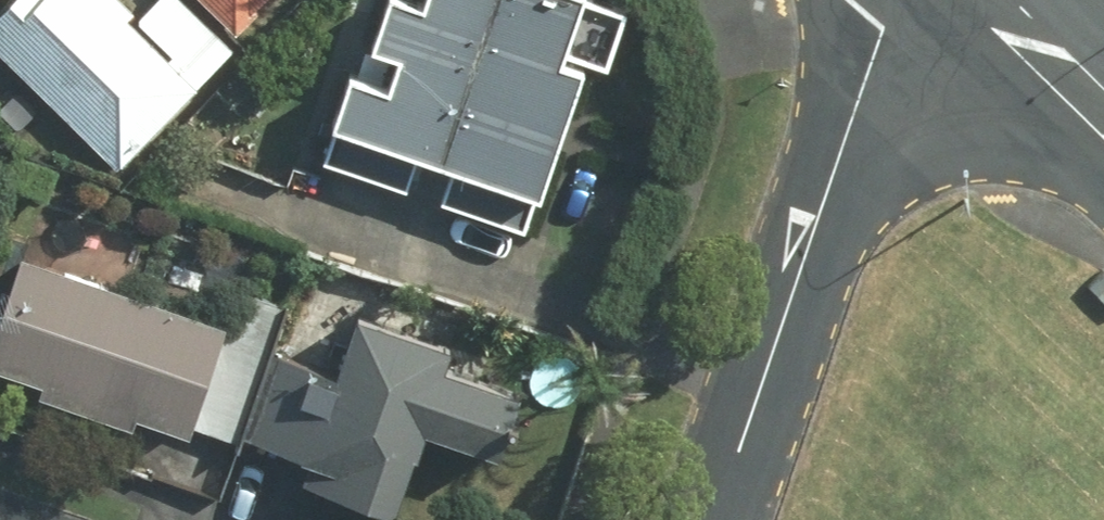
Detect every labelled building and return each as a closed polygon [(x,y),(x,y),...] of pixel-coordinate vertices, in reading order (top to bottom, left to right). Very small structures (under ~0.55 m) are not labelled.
[(0,15),(0,39),(130,162),(245,42),(201,0),(158,0),(144,15),(127,0),(15,0),(0,15)] [(271,0),(223,0),(248,24),(271,0)] [(540,224),(551,190),(561,193),(604,64),(621,70),(645,0),(393,0),(377,46),(407,56),(402,72),(362,59),(330,153),(419,183),(432,144),(461,154),(447,193),(540,224)] [(0,348),(0,361),(57,379),(54,387),(151,417),(154,408),(208,425),(243,315),(31,249),(0,348)] [(465,356),(471,335),(371,303),(353,360),(291,341),(261,435),(323,455),(316,475),(417,507),(445,417),(522,441),(541,380),(465,356)]
